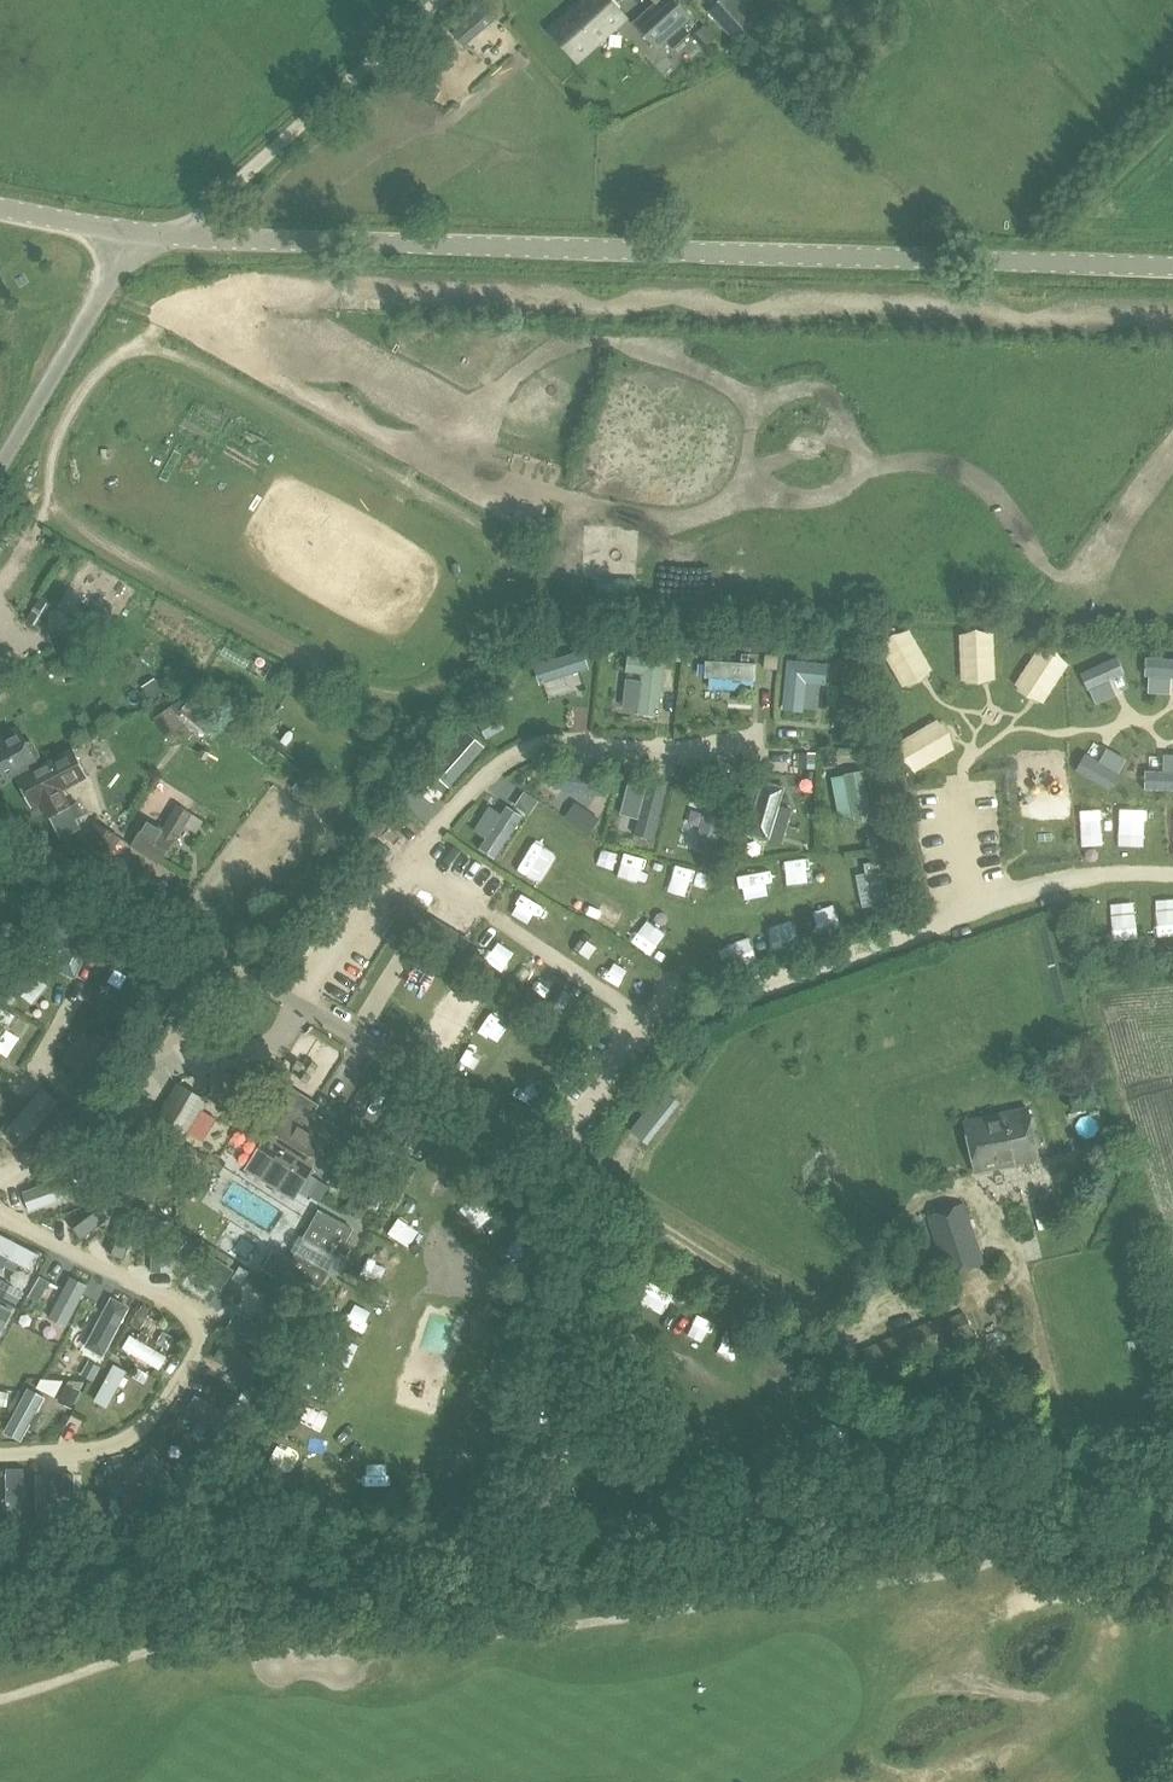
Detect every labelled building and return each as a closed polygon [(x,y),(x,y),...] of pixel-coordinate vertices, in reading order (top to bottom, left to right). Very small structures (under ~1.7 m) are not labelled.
[(576,15),(573,12),(550,32),(577,61),(599,41),(598,40),(624,16),(610,0),(592,0),(576,15)] [(680,4),(677,0),(658,0),(632,23),(657,50),(693,18),(680,4)] [(733,39),(735,41),(757,20),(739,0),(720,0),(708,11),(733,39)] [(463,45),(498,16),(487,3),(453,32),(463,45)] [(42,628),(55,607),(39,598),(25,619),(42,628)] [(583,650),(534,665),(540,683),(589,667),(583,650)] [(644,672),(643,680),(640,709),(639,713),(659,715),(665,659),(628,655),(626,670),(644,672)] [(1117,656),(1080,673),(1088,690),(1089,690),(1109,681),(1125,673),(1117,656)] [(1144,675),(1149,676),(1171,677),(1172,677),(1172,659),(1146,657),(1144,675)] [(788,660),(783,710),(804,712),(807,683),(826,684),(828,664),(788,660)] [(705,661),(704,678),(709,679),(753,681),(755,681),(756,664),(705,661)] [(180,711),(208,733),(219,719),(191,697),(180,711)] [(146,730),(160,746),(175,734),(161,717),(146,730)] [(18,780),(40,769),(39,766),(40,766),(37,761),(41,755),(33,742),(27,742),(18,726),(0,735),(0,787),(17,778),(18,780)] [(466,731),(437,764),(456,780),(485,747),(466,731)] [(72,748),(47,762),(40,766),(39,766),(40,769),(18,780),(32,805),(41,800),(61,837),(82,826),(61,788),(79,778),(86,775),(72,748)] [(1085,753),(1075,770),(1110,790),(1119,774),(1118,773),(1099,762),(1085,753)] [(557,768),(554,787),(607,797),(611,777),(557,768)] [(863,771),(845,774),(845,776),(853,821),(854,824),(873,820),(863,771)] [(1144,790),(1172,790),(1172,771),(1163,771),(1144,771),(1144,790)] [(305,799),(317,785),(304,774),(292,788),(305,799)] [(763,781),(748,833),(769,840),(779,806),(785,787),(763,781)] [(649,783),(635,835),(653,840),(667,788),(649,783)] [(709,800),(696,848),(715,853),(728,805),(709,800)] [(146,817),(136,834),(129,846),(161,864),(176,837),(177,838),(192,813),(176,804),(163,827),(146,817)] [(485,838),(479,847),(495,858),(523,815),(507,805),(501,813),(485,838)] [(95,821),(80,849),(105,863),(120,836),(95,821)] [(864,863),(866,873),(873,906),(874,914),(892,911),(882,860),(864,863)] [(394,919),(422,935),(434,916),(406,899),(394,919)] [(92,944),(48,921),(38,940),(82,963),(92,944)] [(28,980),(39,991),(58,971),(47,960),(28,980)] [(0,1008),(0,1040),(15,1015),(1,1006),(0,1008)] [(178,1152),(186,1139),(209,1101),(178,1081),(147,1134),(178,1152)] [(42,1087),(11,1123),(27,1137),(58,1101),(42,1087)] [(663,1090),(644,1114),(631,1131),(644,1141),(648,1144),(680,1103),(663,1090)] [(259,1151),(248,1168),(295,1197),(298,1193),(309,1174),(338,1129),(320,1118),(313,1129),(305,1124),(312,1113),(317,1105),(296,1092),(284,1111),(259,1151)] [(386,1119),(431,1146),(448,1117),(433,1108),(430,1112),(401,1094),(386,1119)] [(964,1120),(975,1173),(1039,1158),(1028,1106),(964,1120)] [(11,1125),(0,1122),(0,1157),(11,1125)] [(363,1131),(352,1147),(377,1163),(388,1147),(363,1131)] [(116,1144),(99,1152),(117,1193),(133,1186),(116,1144)] [(184,1166),(158,1175),(162,1188),(189,1179),(184,1166)] [(309,1174),(298,1193),(307,1198),(309,1195),(318,1180),(309,1174)] [(71,1175),(24,1191),(30,1211),(78,1194),(71,1175)] [(361,1183),(347,1206),(363,1216),(378,1193),(361,1183)] [(985,1262),(965,1202),(927,1215),(946,1276),(985,1262)] [(292,1261),(287,1270),(322,1289),(331,1273),(339,1258),(342,1254),(348,1257),(353,1249),(346,1246),(355,1230),(320,1210),(304,1239),(296,1254),(292,1261)] [(98,1211),(74,1229),(83,1240),(106,1222),(98,1211)] [(172,1221),(152,1221),(153,1271),(173,1271),(172,1221)] [(121,1229),(112,1255),(125,1260),(135,1234),(121,1229)] [(32,1270),(39,1254),(0,1235),(0,1254),(32,1270)] [(393,1235),(384,1252),(407,1264),(416,1246),(393,1235)] [(201,1248),(192,1264),(231,1287),(240,1271),(201,1248)] [(282,1280),(287,1270),(292,1261),(274,1250),(263,1269),(282,1280)] [(70,1277),(49,1317),(65,1325),(86,1286),(70,1277)] [(16,1304),(22,1293),(0,1280),(0,1295),(16,1304)] [(112,1298),(86,1347),(103,1356),(129,1307),(112,1298)] [(16,1328),(24,1311),(0,1300),(0,1321),(16,1328)] [(965,1311),(947,1318),(955,1339),(957,1338),(961,1348),(977,1341),(965,1311)] [(236,1312),(226,1329),(276,1357),(286,1340),(236,1312)] [(945,1343),(934,1319),(862,1348),(871,1373),(945,1343)] [(130,1336),(123,1348),(160,1369),(167,1357),(130,1336)] [(225,1343),(215,1360),(244,1376),(254,1381),(262,1386),(271,1369),(225,1343)] [(115,1365),(95,1400),(107,1406),(127,1372),(115,1365)] [(41,1379),(37,1388),(55,1397),(63,1380),(41,1379)] [(29,1388),(5,1433),(22,1442),(31,1426),(36,1417),(46,1398),(29,1388)] [(196,1396),(187,1411),(210,1424),(229,1435),(238,1420),(196,1396)] [(624,1440),(604,1441),(606,1488),(627,1487),(627,1486),(625,1463),(624,1440)] [(6,1515),(6,1521),(24,1522),(25,1469),(7,1469),(6,1500),(6,1515)] [(390,1469),(363,1470),(364,1495),(391,1494),(390,1469)] [(75,1474),(37,1475),(38,1531),(57,1530),(56,1499),(75,1498),(75,1474)]
